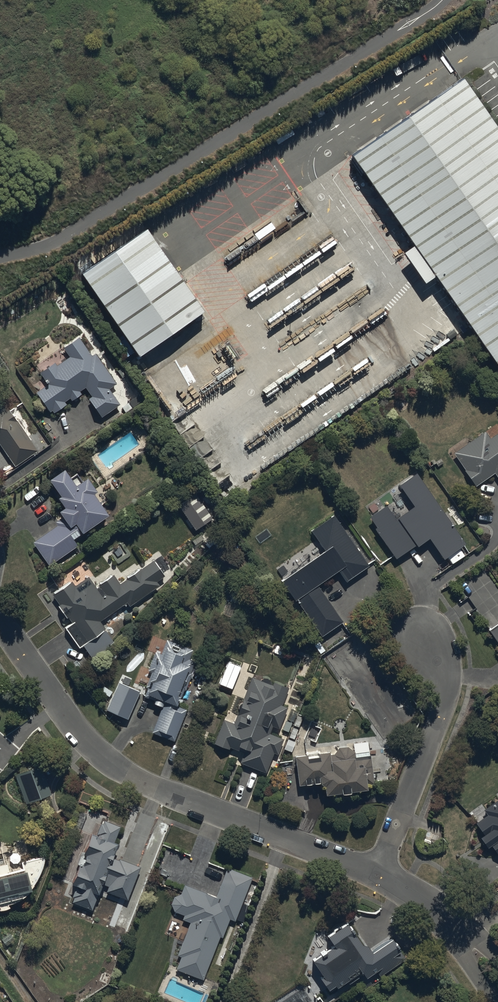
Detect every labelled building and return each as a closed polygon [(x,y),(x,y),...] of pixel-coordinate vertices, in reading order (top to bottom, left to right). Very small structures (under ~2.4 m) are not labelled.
[(350,156),(497,368),(497,131),(462,79),(350,156)] [(204,310),(146,228),(81,274),(139,356),(204,310)] [(96,351),(91,355),(79,336),(63,346),(69,355),(56,363),(54,360),(39,370),(41,373),(48,383),(36,391),(49,410),(52,408),(53,410),(66,402),(64,400),(70,396),(71,399),(82,392),(80,389),(85,386),(92,396),(89,397),(101,415),(119,403),(108,387),(117,382),(96,351)] [(14,464),(37,449),(3,398),(0,400),(0,444),(14,464)] [(489,437),(485,431),(454,451),(476,484),(495,471),(497,477),(497,431),(489,437)] [(95,494),(91,487),(94,485),(87,474),(74,482),(63,466),(49,475),(60,492),(56,494),(64,505),(58,509),(62,515),(55,520),(57,524),(33,540),(49,564),(78,544),(72,535),(108,512),(96,493),(95,494)] [(395,556),(428,534),(443,557),(464,542),(431,492),(417,472),(399,483),(413,504),(410,506),(395,516),(386,503),(370,514),(378,527),(376,529),(395,556)] [(195,492),(178,503),(195,528),(212,517),(195,492)] [(311,528),(324,549),(303,563),(282,576),(321,635),(342,621),(316,583),(338,568),(345,580),(368,564),(334,513),(311,528)] [(159,583),(157,579),(164,574),(154,560),(120,583),(113,573),(95,585),(88,575),(74,584),(71,579),(52,592),(55,597),(68,617),(71,621),(65,625),(78,645),(82,643),(104,628),(105,627),(99,617),(126,599),(129,604),(159,583)] [(245,591),(234,587),(229,601),(240,605),(245,591)] [(490,629),(497,642),(497,624),(490,629)] [(104,628),(82,643),(90,655),(112,640),(104,628)] [(167,637),(164,643),(161,653),(155,650),(147,669),(153,671),(144,696),(163,703),(152,732),(174,740),(186,709),(178,705),(197,655),(183,650),(185,645),(167,637)] [(219,683),(231,687),(240,665),(228,661),(219,683)] [(240,761),(266,771),(273,752),(277,754),(283,737),(280,736),(271,733),(274,726),(279,728),(287,706),(283,704),(288,689),(253,675),(234,723),(223,719),(214,743),(229,749),(231,746),(244,751),(240,761)] [(140,692),(119,683),(107,710),(128,720),(140,692)] [(369,749),(354,751),(347,746),(338,747),(334,754),(329,754),(329,750),(294,754),(298,783),(324,780),(325,793),(374,787),(369,749)] [(15,774),(26,803),(52,794),(41,765),(15,774)] [(487,815),(476,822),(497,856),(497,799),(483,809),(487,815)] [(91,815),(79,810),(72,828),(84,833),(91,815)] [(102,819),(96,834),(89,831),(70,881),(77,884),(70,901),(92,909),(100,889),(128,899),(140,866),(112,856),(118,842),(113,840),(119,825),(102,819)] [(9,905),(8,902),(9,901),(11,901),(12,900),(14,899),(16,899),(17,898),(18,897),(20,896),(21,895),(23,894),(24,893),(25,892),(27,891),(28,890),(29,889),(30,888),(31,886),(32,885),(33,884),(34,882),(35,881),(36,880),(37,878),(38,877),(39,875),(39,874),(40,872),(41,871),(41,869),(42,867),(42,866),(42,864),(43,863),(43,861),(43,859),(43,858),(44,856),(22,862),(24,867),(9,871),(6,863),(0,865),(0,907),(9,905)] [(182,918),(189,921),(176,954),(181,956),(177,969),(202,978),(219,935),(223,937),(230,918),(234,920),(250,877),(227,868),(216,896),(184,884),(179,899),(174,897),(169,909),(184,914),(182,918)] [(327,934),(334,945),(312,959),(334,993),(356,979),(364,974),(366,977),(377,970),(380,975),(406,958),(392,937),(368,952),(347,921),(334,929),(327,934)]
